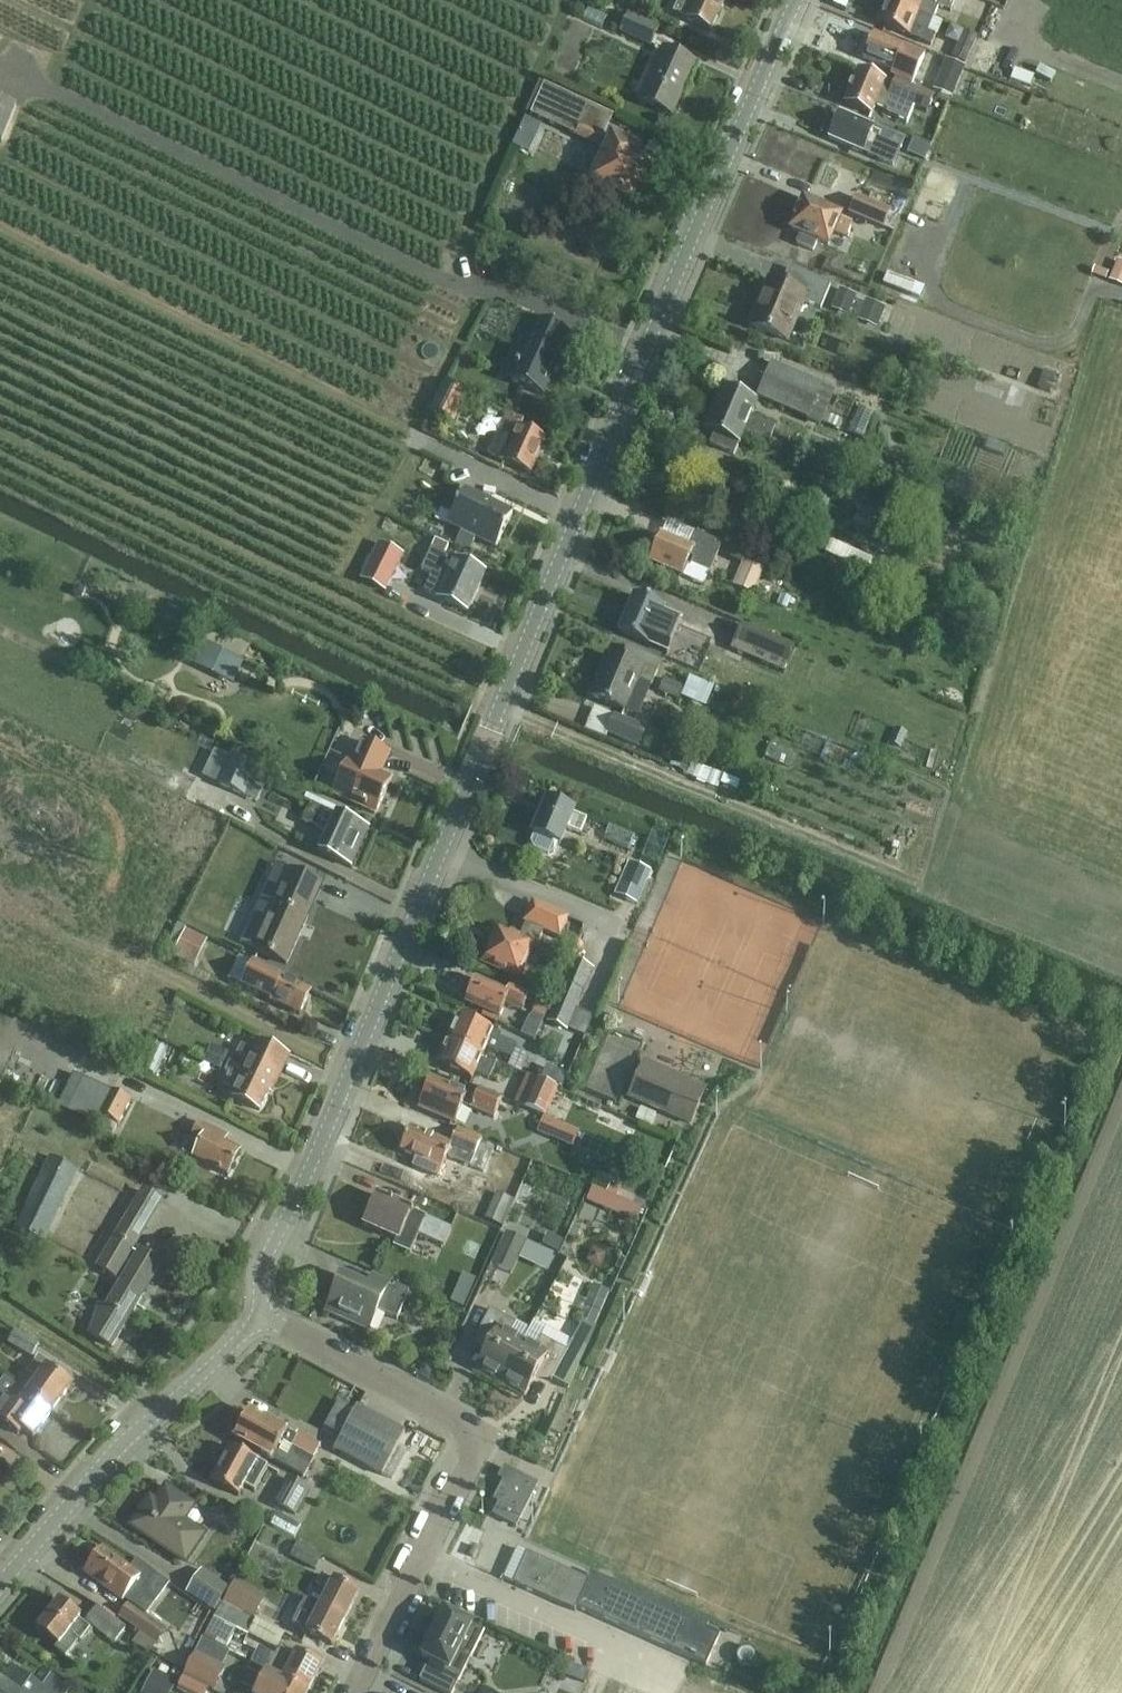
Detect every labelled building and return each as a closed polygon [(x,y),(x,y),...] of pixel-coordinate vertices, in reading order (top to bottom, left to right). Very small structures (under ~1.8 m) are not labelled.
[(674,13),(688,19),(687,20),(711,30),(725,0),(680,0),(674,13)] [(937,17),(898,0),(891,0),(881,22),(934,45),(939,35),(931,31),(937,17)] [(937,17),(942,5),(954,10),(959,0),(898,0),(937,17)] [(648,42),(655,26),(627,14),(620,29),(648,42)] [(966,64),(978,36),(964,30),(951,58),(966,64)] [(874,34),(864,58),(894,71),(892,76),(911,84),(923,55),(874,34)] [(690,73),(694,64),(662,49),(639,99),(670,113),(686,80),(683,78),(687,71),(690,73)] [(956,87),(965,67),(946,58),(937,78),(956,87)] [(908,123),(914,106),(928,112),(935,96),(916,88),(915,90),(895,82),(894,85),(858,70),(845,103),(872,114),(876,105),(888,111),(887,114),(908,123)] [(629,200),(647,166),(640,163),(644,155),(601,133),(610,116),(543,82),(527,113),(604,152),(590,180),(582,177),(575,193),(594,202),(596,197),(614,205),(619,195),(629,200)] [(17,106),(0,99),(0,142),(3,143),(17,106)] [(899,138),(840,114),(830,138),(875,157),(881,142),(895,148),(899,138)] [(526,118),(520,131),(536,138),(542,125),(526,118)] [(924,159),(930,147),(915,140),(909,152),(924,159)] [(885,229),(892,211),(856,196),(849,214),(885,229)] [(794,229),(805,234),(801,243),(816,250),(820,240),(831,245),(836,232),(849,237),(855,224),(842,218),(844,214),(807,199),(794,229)] [(1110,280),(1121,285),(1121,263),(1118,261),(1110,280)] [(786,268),(779,284),(767,279),(759,297),(762,298),(757,309),(755,308),(747,325),(784,341),(801,302),(818,309),(828,285),(786,268)] [(1095,268),(1092,275),(1105,280),(1106,281),(1106,278),(1109,273),(1095,268)] [(883,283),(913,295),(917,284),(887,273),(883,283)] [(858,295),(841,289),(834,306),(851,312),(858,295)] [(861,316),(878,323),(885,306),(868,300),(861,316)] [(568,335),(525,316),(514,341),(516,348),(521,350),(507,381),(540,396),(548,379),(547,378),(553,367),(561,351),(560,351),(567,335),(568,336),(568,335)] [(764,399),(825,425),(840,391),(779,365),(764,399)] [(1045,371),(1038,388),(1049,393),(1056,375),(1045,371)] [(451,423),(464,395),(441,384),(428,412),(451,423)] [(768,442),(774,428),(753,419),(760,403),(726,389),(709,429),(718,433),(713,445),(738,455),(747,433),(768,442)] [(528,473),(543,440),(517,428),(519,424),(504,417),(487,454),(528,473)] [(465,491),(448,524),(496,548),(512,515),(465,491)] [(818,492),(811,506),(826,512),(832,498),(818,492)] [(868,531),(883,538),(900,506),(885,499),(868,531)] [(728,509),(721,528),(743,537),(750,519),(728,509)] [(717,557),(723,544),(697,533),(691,547),(663,535),(651,562),(684,576),(688,568),(690,569),(691,566),(709,574),(717,557)] [(361,581),(362,581),(386,592),(403,556),(379,544),(361,581)] [(424,592),(425,592),(468,612),(485,573),(431,549),(421,571),(431,576),(424,592)] [(744,562),(733,587),(753,596),(764,571),(744,562)] [(636,598),(622,632),(672,653),(685,621),(665,612),(666,610),(636,598)] [(743,624),(732,651),(783,672),(795,646),(743,624)] [(203,643),(193,664),(233,684),(243,663),(203,643)] [(627,650),(622,663),(610,658),(593,698),(626,711),(639,680),(652,685),(661,664),(627,650)] [(659,692),(680,701),(685,688),(665,679),(659,692)] [(587,702),(580,721),(598,729),(606,709),(587,702)] [(606,734),(639,748),(647,728),(614,715),(606,734)] [(803,727),(798,737),(814,745),(819,734),(803,727)] [(906,734),(895,729),(889,743),(900,747),(906,734)] [(394,780),(381,775),(384,768),(385,769),(391,754),(365,743),(356,764),(350,761),(335,796),(379,815),(394,780)] [(212,776),(221,781),(219,786),(245,798),(258,769),(232,757),(227,767),(207,756),(197,775),(209,782),(212,776)] [(688,774),(693,763),(678,757),(673,768),(688,774)] [(724,777),(721,786),(731,791),(735,781),(724,777)] [(926,796),(931,784),(917,778),(912,790),(926,796)] [(555,853),(559,845),(561,846),(568,830),(581,836),(587,823),(573,817),(575,814),(547,802),(534,834),(536,835),(533,843),(535,849),(550,855),(555,853)] [(321,853),(353,868),(355,869),(372,831),(312,804),(304,823),(329,834),(321,853)] [(600,826),(594,840),(619,851),(625,837),(600,826)] [(631,864),(617,896),(638,906),(652,873),(631,864)] [(264,897),(242,943),(256,950),(288,964),(324,886),(292,871),(277,903),(264,897)] [(528,924),(520,941),(499,931),(484,965),(519,980),(533,949),(537,951),(545,932),(561,939),(570,919),(534,904),(526,923),(528,924)] [(1113,947),(1121,951),(1121,929),(1120,929),(1113,947)] [(187,931),(173,957),(193,967),(206,941),(187,931)] [(225,959),(218,975),(229,979),(236,963),(225,959)] [(311,992),(265,970),(253,964),(242,987),(300,1015),(311,992)] [(568,1030),(593,972),(574,964),(550,1022),(568,1030)] [(511,986),(508,993),(477,980),(466,1004),(500,1019),(506,1007),(523,1014),(531,994),(511,986)] [(541,998),(535,1013),(546,1018),(553,1003),(541,998)] [(275,1008),(271,1016),(284,1022),(288,1014),(275,1008)] [(460,1017),(450,1042),(498,1064),(498,1063),(484,1057),(487,1049),(513,1059),(519,1046),(502,1038),(503,1035),(494,1031),(494,1032),(460,1017)] [(206,1077),(219,1047),(204,1041),(192,1071),(206,1077)] [(277,1076),(280,1077),(289,1057),(256,1042),(251,1053),(241,1048),(233,1065),(229,1064),(224,1074),(240,1081),(232,1099),(260,1112),(277,1076)] [(498,1064),(450,1042),(439,1067),(473,1082),(477,1074),(491,1080),(498,1064)] [(147,1063),(141,1074),(158,1082),(163,1072),(147,1063)] [(632,1099),(680,1120),(692,1125),(707,1091),(686,1082),(683,1088),(645,1071),(632,1099)] [(112,1092),(111,1093),(73,1073),(56,1106),(97,1128),(103,1117),(120,1125),(132,1102),(112,1092)] [(494,1121),(502,1103),(480,1093),(477,1101),(433,1081),(420,1109),(456,1125),(464,1107),(494,1121)] [(538,1082),(524,1113),(545,1122),(546,1119),(558,1091),(538,1082)] [(592,1106),(587,1118),(625,1131),(630,1119),(592,1106)] [(642,1108),(636,1121),(652,1128),(658,1115),(642,1108)] [(580,1133),(546,1119),(545,1122),(539,1134),(573,1149),(580,1133)] [(190,1141),(183,1155),(193,1160),(228,1177),(240,1152),(223,1144),(226,1136),(199,1123),(190,1141)] [(476,1158),(482,1144),(457,1133),(451,1148),(411,1130),(402,1152),(417,1159),(414,1167),(439,1178),(448,1158),(462,1164),(471,1167),(475,1158),(476,1158)] [(663,1152),(662,1154),(671,1158),(678,1142),(669,1138),(663,1152)] [(44,1243),(78,1171),(50,1157),(15,1230),(44,1243)] [(611,1184),(607,1195),(632,1205),(637,1195),(611,1184)] [(591,1191),(586,1203),(636,1224),(642,1210),(632,1205),(607,1195),(592,1188),(591,1191)] [(485,1219),(503,1227),(507,1218),(508,1219),(515,1201),(497,1193),(485,1219)] [(427,1217),(426,1219),(378,1197),(365,1227),(398,1242),(395,1248),(411,1255),(419,1235),(444,1247),(452,1229),(427,1217)] [(112,1348),(161,1266),(134,1250),(147,1228),(128,1216),(98,1267),(122,1281),(105,1309),(98,1308),(90,1335),(112,1348)] [(527,1242),(519,1238),(506,1232),(492,1265),(513,1275),(527,1242)] [(548,1235),(543,1247),(558,1253),(563,1242),(548,1235)] [(588,1243),(580,1260),(592,1266),(600,1249),(588,1243)] [(342,1277),(326,1312),(369,1332),(378,1312),(397,1320),(408,1294),(393,1287),(392,1289),(388,1288),(390,1284),(373,1276),(368,1288),(342,1277)] [(594,1284),(580,1315),(596,1322),(609,1290),(594,1284)] [(456,1289),(450,1303),(463,1309),(469,1295),(456,1289)] [(558,1328),(564,1316),(551,1310),(550,1312),(535,1305),(530,1315),(558,1328)] [(501,1383),(523,1342),(511,1335),(516,1324),(491,1310),(474,1340),(488,1348),(476,1369),(501,1383)] [(32,1358),(40,1346),(16,1332),(9,1343),(32,1358)] [(523,1342),(501,1383),(526,1396),(537,1375),(551,1382),(568,1352),(542,1338),(536,1349),(523,1342)] [(38,1381),(28,1394),(53,1412),(72,1386),(49,1369),(52,1365),(39,1355),(26,1372),(38,1381)] [(423,1364),(417,1375),(429,1380),(435,1369),(423,1364)] [(8,1401),(7,1400),(0,1409),(0,1420),(8,1426),(11,1421),(34,1438),(53,1412),(28,1394),(28,1395),(18,1387),(8,1401)] [(358,1407),(335,1450),(383,1476),(383,1475),(392,1480),(415,1437),(406,1432),(406,1434),(358,1407)] [(306,1476),(316,1459),(323,1445),(299,1432),(298,1436),(250,1410),(235,1438),(306,1476)] [(533,1433),(526,1446),(527,1447),(539,1453),(546,1440),(533,1433)] [(258,1462),(259,1461),(231,1446),(213,1480),(240,1495),(245,1487),(254,1492),(267,1467),(258,1462)] [(516,1527),(537,1486),(504,1469),(499,1478),(505,1481),(495,1501),(500,1503),(494,1515),(516,1527)] [(288,1477),(272,1504),(295,1517),(311,1490),(288,1477)] [(186,1562),(204,1535),(184,1521),(194,1507),(167,1488),(151,1511),(146,1507),(133,1525),(186,1562)] [(249,1541),(267,1550),(276,1531),(285,1536),(291,1523),(265,1510),(249,1541)] [(310,1540),(298,1534),(294,1541),(297,1543),(306,1547),(310,1540)] [(290,1557),(316,1570),(323,1555),(306,1547),(297,1543),(295,1547),(284,1542),(281,1550),(291,1555),(290,1557)] [(130,1570),(102,1549),(85,1573),(123,1602),(134,1588),(155,1604),(169,1585),(137,1561),(130,1570)] [(720,1635),(706,1629),(708,1625),(590,1572),(586,1580),(528,1554),(514,1584),(575,1612),(576,1608),(706,1666),(720,1635)] [(186,1593),(214,1611),(229,1588),(202,1569),(186,1593)] [(316,1586),(327,1591),(320,1606),(304,1599),(345,1620),(358,1594),(322,1575),(316,1586)] [(265,1596),(235,1581),(223,1602),(253,1618),(265,1596)] [(269,1618),(282,1624),(293,1597),(280,1592),(269,1618)] [(345,1620),(304,1599),(291,1626),(332,1646),(345,1620)] [(59,1602),(38,1630),(58,1645),(55,1650),(66,1659),(79,1641),(81,1643),(90,1631),(78,1622),(80,1619),(59,1602)] [(253,1618),(223,1603),(205,1638),(226,1649),(236,1630),(247,1636),(248,1634),(256,1620),(253,1618)] [(167,1630),(129,1604),(120,1618),(140,1632),(133,1644),(151,1653),(167,1630)] [(114,1642),(125,1629),(97,1607),(86,1621),(114,1642)] [(419,1682),(442,1692),(453,1692),(471,1657),(484,1632),(472,1626),(444,1612),(421,1657),(429,1661),(419,1682)] [(267,1672),(307,1692),(321,1667),(281,1646),(267,1672)] [(739,1652),(737,1658),(739,1663),(744,1667),(750,1667),(754,1663),(756,1658),(754,1652),(749,1648),(744,1648),(739,1652)] [(194,1657),(184,1677),(214,1692),(224,1673),(194,1657)] [(158,1660),(154,1666),(162,1671),(166,1664),(158,1660)] [(231,1687),(241,1690),(250,1666),(240,1662),(231,1687)] [(68,1692),(42,1672),(33,1685),(11,1669),(0,1684),(0,1692),(67,1692),(68,1692)] [(176,1683),(154,1672),(143,1692),(171,1692),(176,1683)] [(256,1692),(307,1692),(267,1672),(256,1692)] [(209,1691),(185,1678),(178,1690),(185,1692),(208,1692),(209,1691)]
